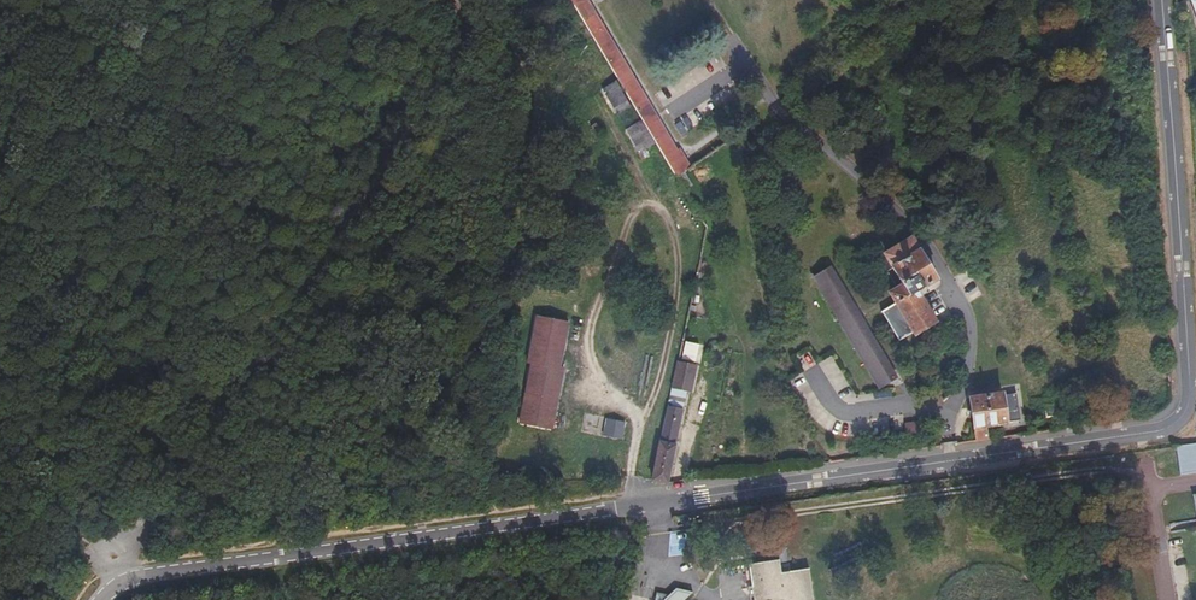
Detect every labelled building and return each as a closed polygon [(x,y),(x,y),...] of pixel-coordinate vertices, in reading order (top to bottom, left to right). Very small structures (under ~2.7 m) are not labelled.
[(678,179),(690,170),(678,151),(676,152),(585,0),(571,0),(678,179)] [(654,27),(663,22),(649,0),(637,0),(654,27)] [(1189,74),(1195,74),(1195,56),(1188,56),(1189,74)] [(686,117),(675,124),(682,133),(693,126),(686,117)] [(902,282),(890,290),(896,300),(881,309),(882,309),(899,337),(897,338),(898,338),(913,330),(915,332),(937,321),(920,289),(938,278),(920,248),(918,249),(911,237),(887,252),(893,262),(892,265),(902,282)] [(894,378),(831,263),(815,272),(814,270),(813,270),(876,384),(875,381),(880,379),(883,384),(894,378)] [(537,363),(526,420),(558,428),(570,370),(567,369),(577,323),(543,316),(534,362),(537,363)] [(699,361),(700,344),(682,343),(682,360),(699,361)] [(798,358),(803,369),(812,365),(806,354),(798,358)] [(697,366),(680,361),(673,389),(691,394),(697,366)] [(969,398),(975,441),(986,440),(984,426),(1007,423),(1006,419),(1017,417),(1014,395),(1003,396),(1002,393),(969,398)] [(1053,407),(1043,409),(1045,422),(1055,420),(1053,407)] [(670,408),(654,482),(666,484),(682,411),(670,408)] [(590,413),(586,434),(602,438),(603,435),(632,440),(635,422),(590,413)] [(1190,474),(1195,473),(1195,445),(1172,448),(1176,476),(1190,474)] [(810,566),(782,571),(780,559),(742,565),(737,565),(738,571),(751,569),(755,599),(815,599),(810,566)] [(677,588),(670,595),(667,598),(665,598),(665,596),(659,595),(658,599),(685,599),(694,592),(677,588)]
